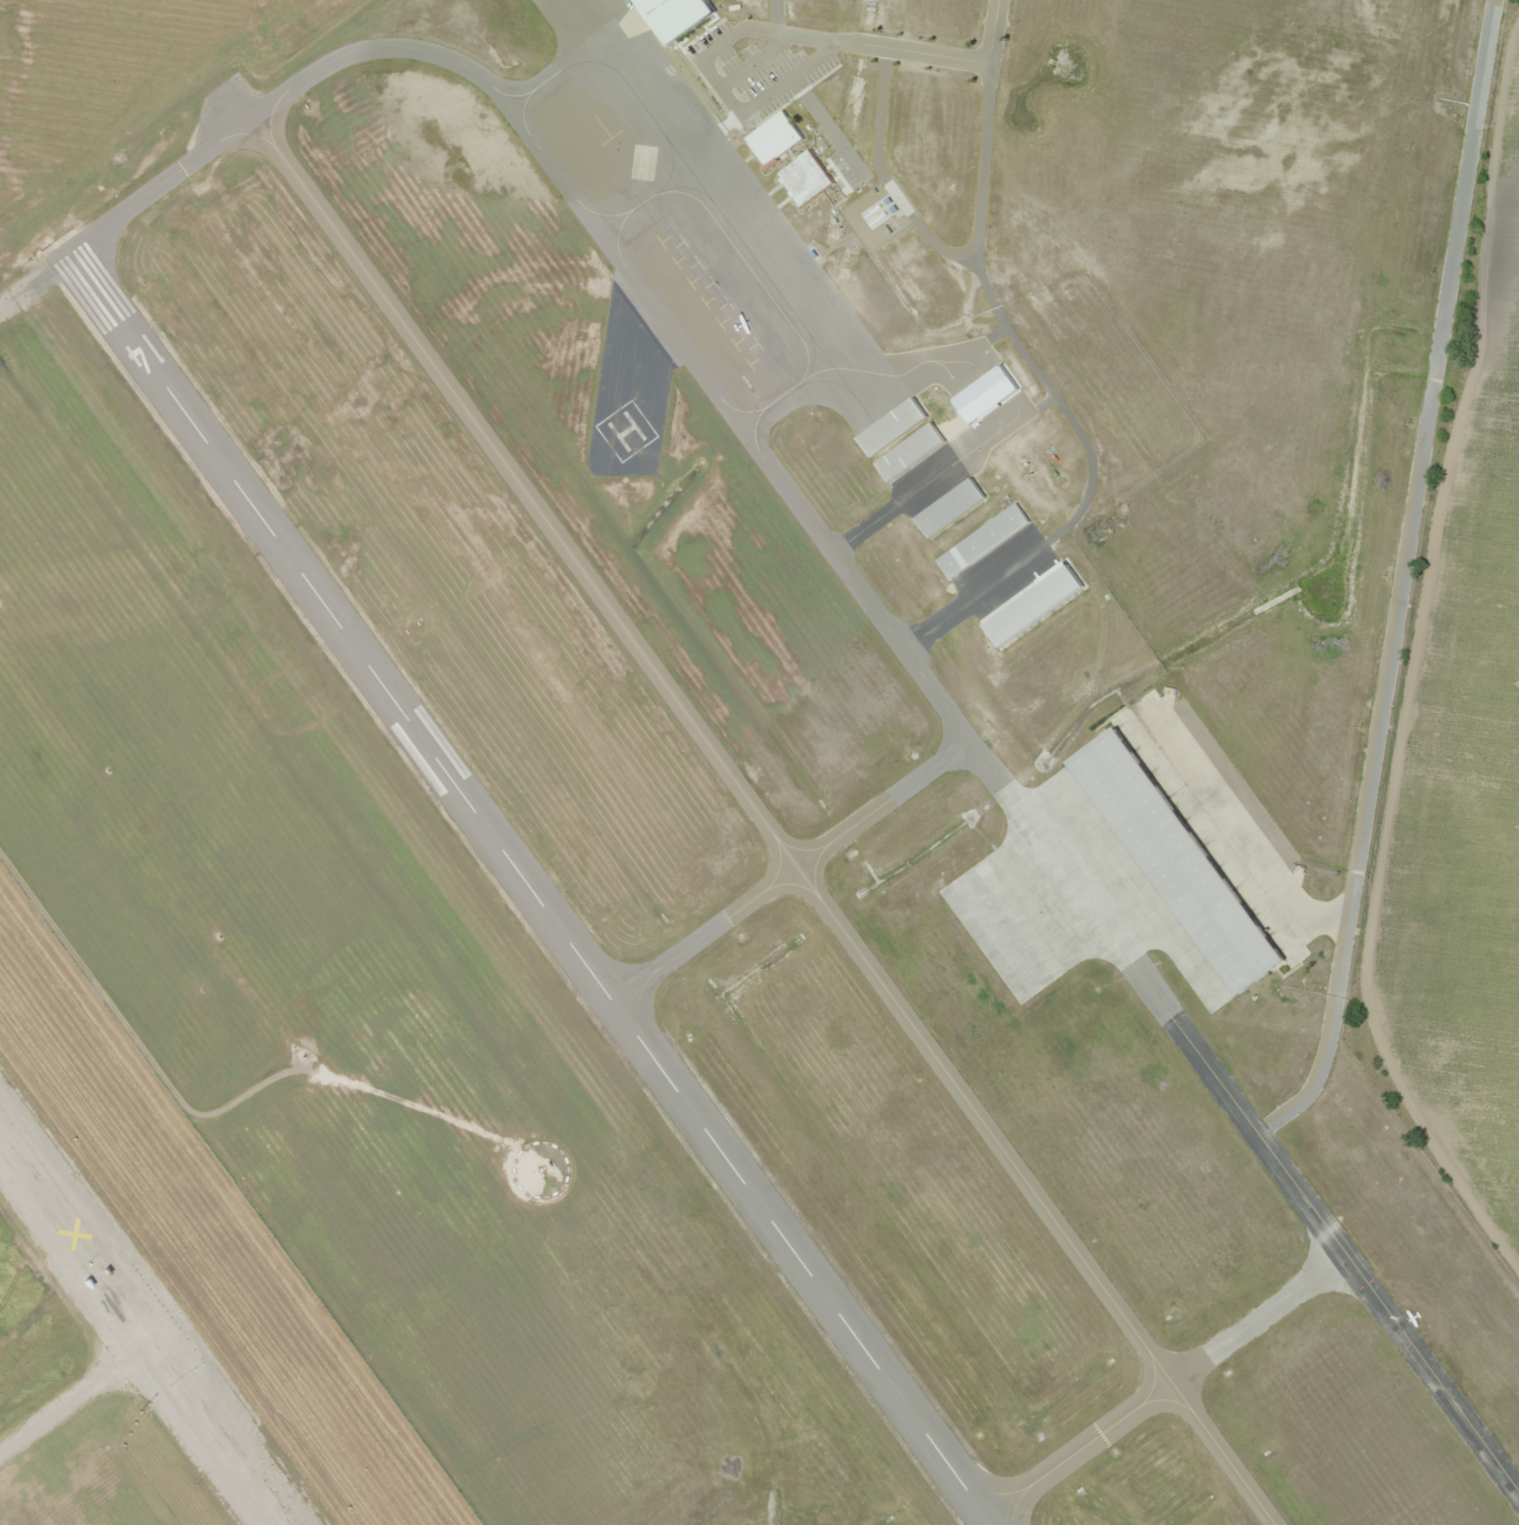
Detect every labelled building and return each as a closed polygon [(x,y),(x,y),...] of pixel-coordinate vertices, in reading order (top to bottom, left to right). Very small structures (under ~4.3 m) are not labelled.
[(664,45),(712,13),(704,0),(635,0),(664,45)] [(742,135),(760,167),(802,142),(783,111),(742,135)] [(926,417),(911,397),(855,436),(869,457),(926,417)] [(873,462),(887,481),(943,442),(930,422),(873,462)] [(983,497),(969,477),(913,518),(928,538),(983,497)] [(1028,522),(1014,503),(935,559),(948,578),(1028,522)] [(997,650),(1084,589),(1064,559),(976,620),(997,650)] [(1069,757),(1118,723),(1292,956),(1236,994),(1069,757)]
